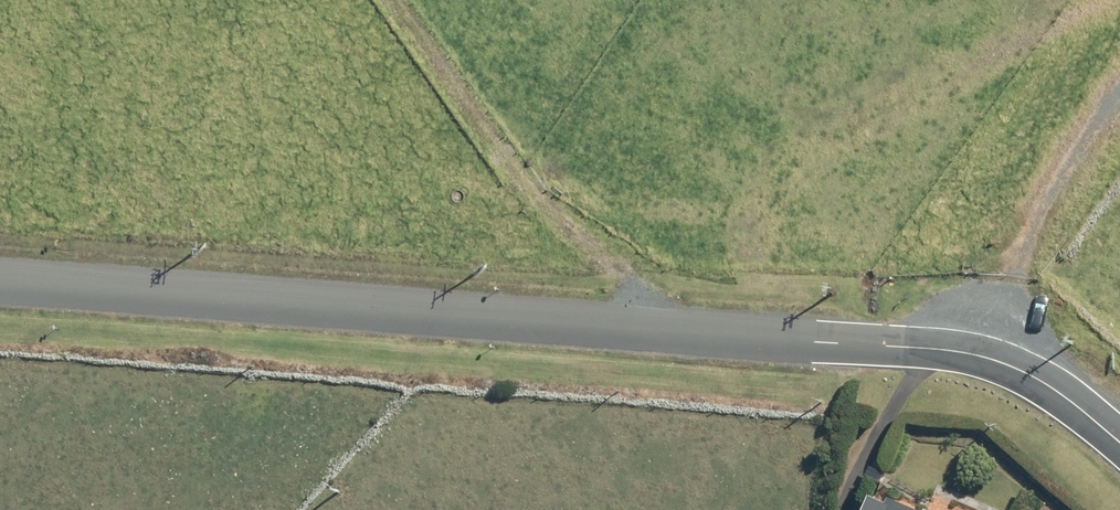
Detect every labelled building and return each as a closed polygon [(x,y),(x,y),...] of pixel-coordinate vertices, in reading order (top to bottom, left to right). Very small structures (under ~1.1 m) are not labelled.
[(873,495),(867,509),(924,509),(892,497),(890,502),(873,495)]
